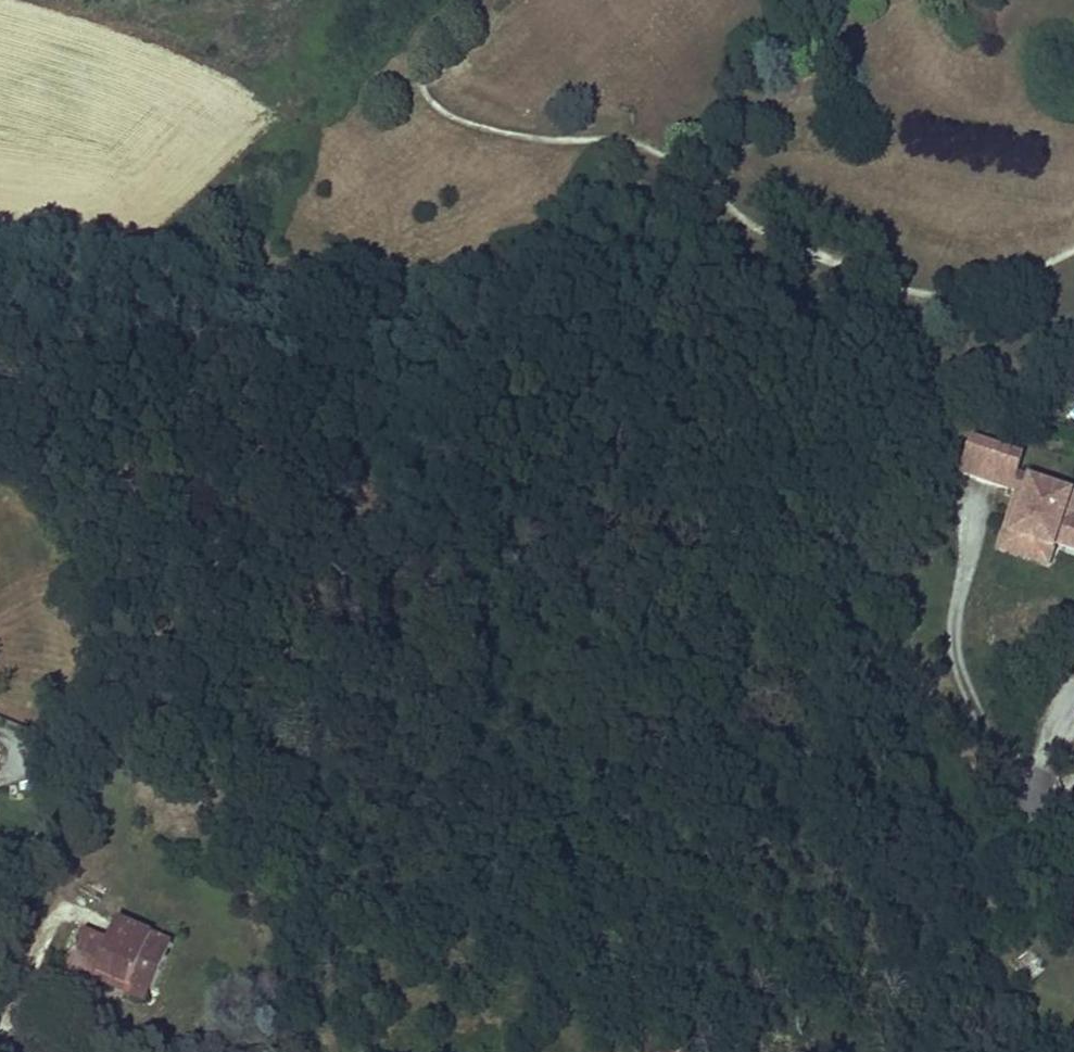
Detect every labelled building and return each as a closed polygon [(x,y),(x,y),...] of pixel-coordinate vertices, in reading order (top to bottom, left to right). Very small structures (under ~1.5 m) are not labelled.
[(1015,478),(1021,454),(966,440),(955,481),(1009,495),(994,556),(1050,570),(1055,551),(1073,556),(1073,517),(1073,515),(1073,493),(1015,478)] [(84,930),(65,973),(93,985),(95,980),(98,972),(130,985),(132,979),(154,989),(172,944),(117,920),(108,941),(84,930)] [(98,972),(95,980),(148,1002),(154,989),(132,979),(130,985),(98,972)]
